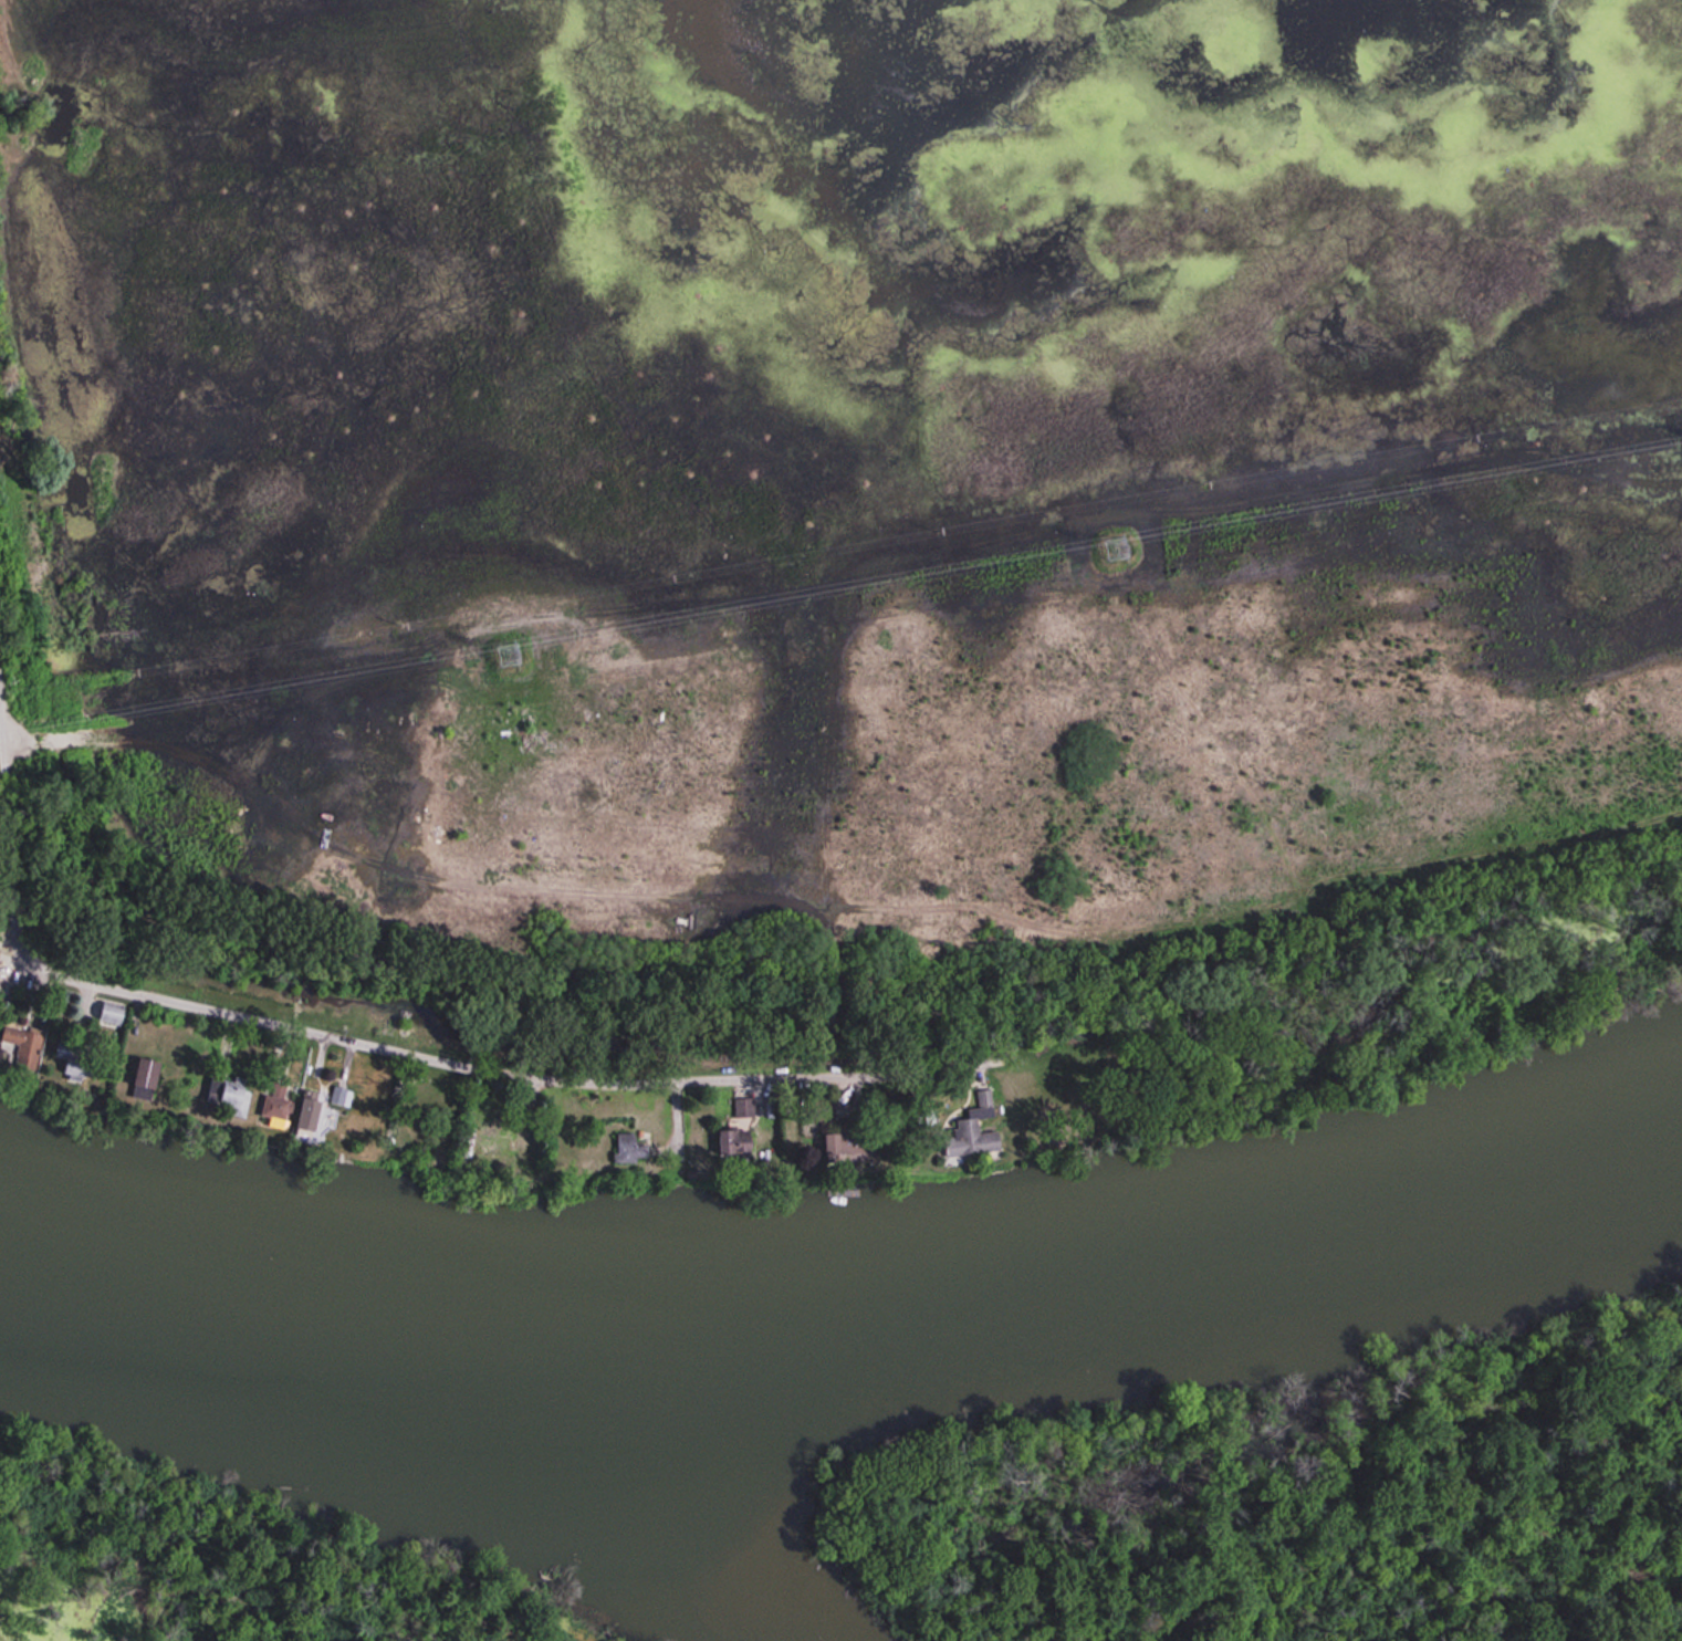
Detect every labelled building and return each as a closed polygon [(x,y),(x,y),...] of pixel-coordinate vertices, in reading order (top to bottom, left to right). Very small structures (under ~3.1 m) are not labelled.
[(417,822),(410,821),(406,839),(413,840),(417,822)] [(124,1026),(129,1005),(106,1000),(101,1021),(124,1026)] [(4,1043),(22,1046),(19,1066),(41,1069),(47,1030),(7,1024),(4,1043)] [(93,1084),(100,1053),(60,1044),(57,1057),(68,1060),(64,1077),(93,1084)] [(138,1096),(161,1096),(161,1058),(138,1058),(138,1096)] [(210,1108),(250,1111),(252,1079),(212,1076),(210,1108)] [(272,1126),(285,1129),(295,1086),(271,1080),(263,1115),(274,1117),(272,1126)] [(307,1089),(299,1128),(322,1133),(330,1094),(307,1089)] [(1005,1150),(1000,1105),(970,1108),(971,1119),(947,1122),(951,1156),(1005,1150)] [(483,1132),(484,1157),(513,1156),(513,1131),(483,1132)] [(620,1160),(644,1160),(644,1132),(620,1132),(620,1160)]
